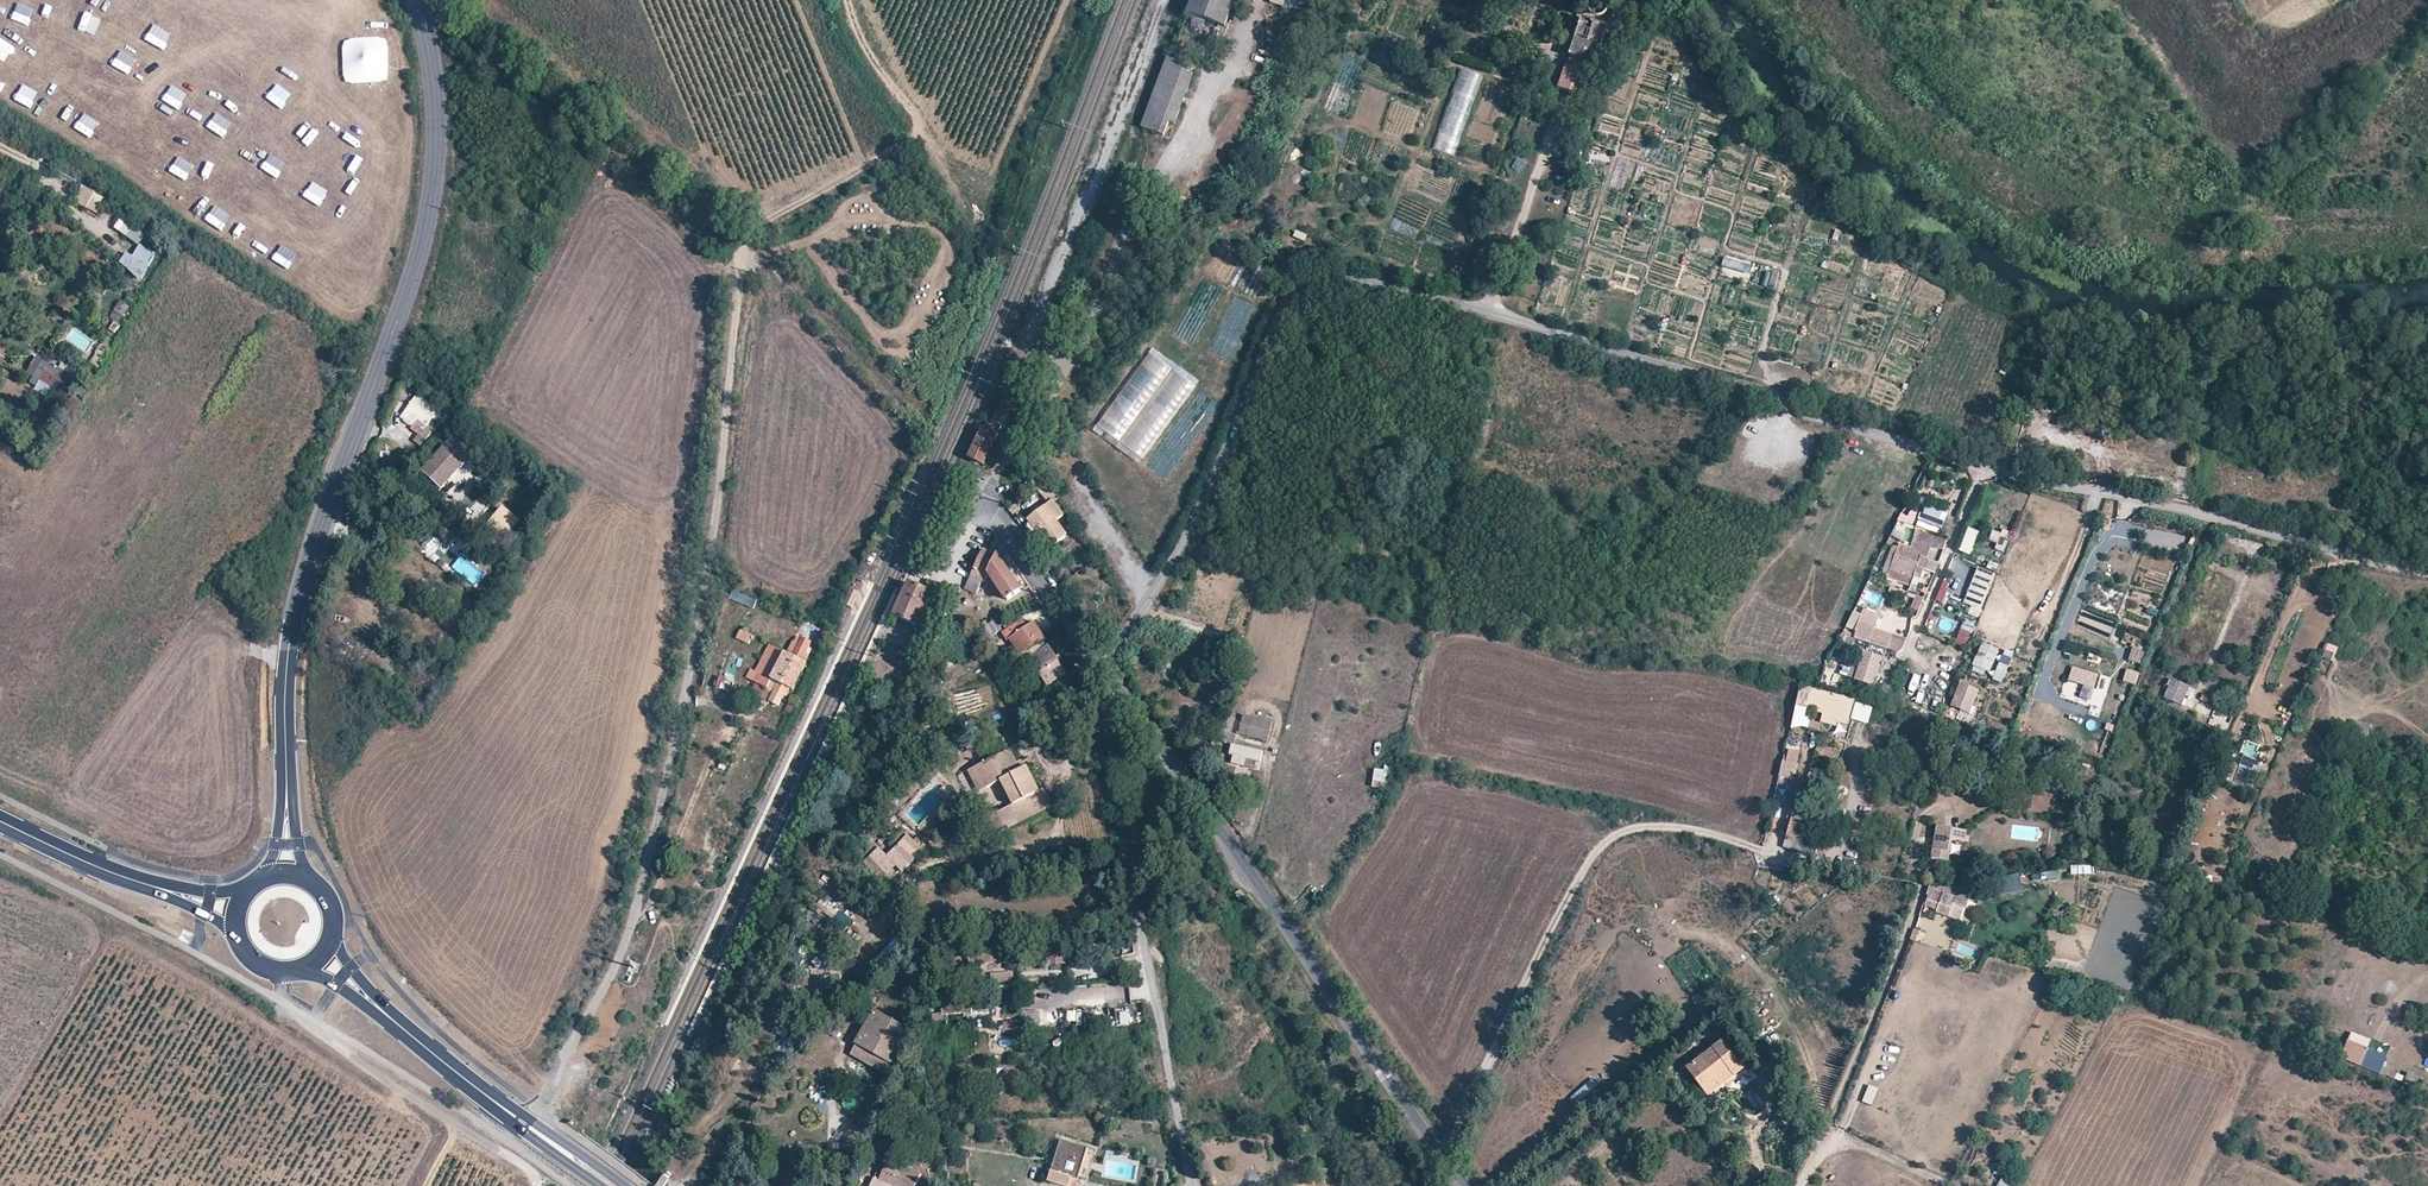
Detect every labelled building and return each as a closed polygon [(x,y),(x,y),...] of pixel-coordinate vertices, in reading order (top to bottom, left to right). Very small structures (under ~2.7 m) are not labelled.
[(1227,28),(1237,0),(1194,0),(1189,13),(1227,28)] [(1297,10),(1300,0),(1269,0),(1297,10)] [(1604,14),(1605,11),(1604,9),(1602,6),(1600,5),(1597,4),(1595,5),(1592,6),(1591,9),(1590,12),(1591,14),(1592,17),(1594,18),(1597,19),(1600,19),(1603,16),(1604,14)] [(1613,22),(1619,25),(1622,17),(1615,14),(1613,22)] [(1570,57),(1595,67),(1607,29),(1582,20),(1570,57)] [(1584,90),(1589,76),(1591,69),(1570,61),(1560,91),(1582,99),(1584,90)] [(1151,131),(1169,139),(1196,70),(1176,62),(1151,131)] [(1457,67),(1434,150),(1456,156),(1480,73),(1457,67)] [(1597,79),(1589,76),(1584,90),(1593,93),(1597,79)] [(1573,168),(1586,172),(1592,155),(1578,151),(1573,168)] [(99,213),(106,196),(82,186),(75,202),(99,213)] [(125,211),(115,226),(140,244),(151,229),(125,211)] [(1294,230),(1292,237),(1304,241),(1307,234),(1294,230)] [(131,253),(128,251),(121,260),(138,276),(166,245),(151,231),(131,253)] [(1720,273),(1749,279),(1752,263),(1723,257),(1720,273)] [(1766,269),(1762,285),(1775,288),(1779,272),(1766,269)] [(1142,463),(1197,380),(1164,358),(1165,356),(1150,346),(1094,432),(1142,463)] [(26,373),(33,377),(44,359),(37,355),(26,373)] [(33,377),(29,383),(41,390),(45,384),(60,394),(71,376),(44,359),(33,377)] [(432,420),(440,425),(447,416),(439,411),(437,412),(417,399),(407,413),(427,427),(432,420)] [(988,431),(998,435),(1012,405),(1002,400),(988,431)] [(2056,426),(2078,432),(2080,419),(2059,414),(2056,426)] [(437,473),(441,477),(464,456),(455,446),(447,452),(441,445),(451,436),(455,441),(459,438),(454,432),(451,435),(447,429),(424,451),(426,453),(429,451),(432,454),(426,460),(429,465),(427,469),(432,476),(437,473)] [(1000,436),(998,435),(988,431),(983,429),(968,460),(985,468),(1000,436)] [(462,481),(473,470),(466,463),(441,488),(449,495),(452,493),(473,514),(484,503),(462,481)] [(1033,480),(1045,506),(1052,501),(1058,497),(1043,468),(1033,480)] [(1045,506),(1028,519),(1037,534),(1040,532),(1051,548),(1067,537),(1056,521),(1063,516),(1052,501),(1045,506)] [(1938,511),(1921,505),(1915,520),(1937,529),(1940,521),(1935,519),(1938,511)] [(488,526),(505,532),(509,520),(492,514),(488,526)] [(1898,523),(1890,545),(1917,555),(1922,543),(1939,550),(1943,542),(1898,523)] [(1971,553),(1978,532),(1966,528),(1959,549),(1971,553)] [(1987,541),(1995,544),(1999,534),(1991,530),(1987,541)] [(1999,534),(1995,544),(1993,549),(2001,553),(2009,533),(2001,530),(1999,534)] [(1895,573),(1908,578),(1909,575),(1914,577),(1918,568),(1913,565),(1917,555),(1890,545),(1878,572),(1883,575),(1886,569),(1895,573)] [(1007,601),(1020,592),(997,557),(983,550),(966,583),(981,589),(988,575),(1007,601)] [(1991,563),(1988,570),(1995,573),(1998,566),(1991,563)] [(915,570),(908,586),(917,590),(924,574),(915,570)] [(1905,583),(1908,578),(1895,573),(1892,578),(1905,583)] [(1974,573),(1962,602),(1977,609),(1990,579),(1974,573)] [(1935,601),(1945,603),(1947,593),(1962,596),(1965,582),(1953,579),(1951,589),(1938,587),(1935,601)] [(852,607),(857,591),(848,588),(843,604),(852,607)] [(904,597),(890,627),(911,637),(927,605),(905,595),(904,597)] [(1855,619),(1850,637),(1884,647),(1887,637),(1888,633),(1869,627),(1870,625),(1855,619)] [(974,629),(983,642),(1002,629),(996,620),(989,621),(988,620),(976,629),(974,629)] [(1042,674),(1064,669),(1032,623),(1017,632),(1013,627),(1004,635),(1008,642),(1011,640),(1026,660),(1033,656),(1042,669),(1040,671),(1042,674)] [(1969,639),(1973,628),(1961,624),(1958,635),(1969,639)] [(737,630),(735,640),(750,643),(752,633),(737,630)] [(1897,640),(1887,637),(1884,647),(1894,650),(1897,640)] [(789,656),(776,682),(781,686),(772,704),(779,707),(782,702),(785,703),(791,691),(795,693),(808,666),(805,664),(809,656),(806,654),(811,645),(803,641),(794,659),(789,656)] [(1982,641),(1969,670),(1987,678),(2000,648),(1982,641)] [(759,674),(776,682),(789,656),(773,647),(772,649),(759,674)] [(2002,683),(2014,653),(2003,649),(1991,678),(2002,683)] [(2142,653),(2130,649),(2126,662),(2138,666),(2142,653)] [(1852,680),(1869,685),(1878,657),(1861,652),(1852,680)] [(725,672),(736,675),(740,659),(729,656),(725,672)] [(1049,685),(1066,673),(1064,669),(1042,674),(1049,685)] [(2069,670),(2065,683),(2091,690),(2095,677),(2069,670)] [(2137,675),(2124,672),(2121,683),(2134,686),(2137,675)] [(1072,682),(1066,673),(1049,685),(1055,693),(1055,694),(1072,682)] [(1917,705),(1923,680),(1900,674),(1893,702),(1910,707),(1911,703),(1917,705)] [(716,677),(715,690),(731,690),(731,678),(716,677)] [(2187,685),(2169,678),(2161,697),(2179,705),(2187,685)] [(1949,705),(1958,708),(1960,702),(1969,706),(1975,689),(1958,682),(1949,705)] [(759,699),(763,687),(753,683),(749,695),(759,699)] [(1847,720),(1852,701),(1814,690),(1800,688),(1795,706),(1805,709),(1805,708),(1813,710),(1813,713),(1822,715),(1823,713),(1847,720)] [(1855,702),(1850,719),(1867,724),(1873,707),(1855,702)] [(1239,734),(1267,741),(1272,722),(1245,714),(1244,714),(1239,734)] [(2212,717),(2209,725),(2227,731),(2230,723),(2212,717)] [(1944,731),(1951,733),(1953,727),(1946,725),(1944,731)] [(1220,741),(1230,743),(1232,734),(1221,731),(1221,732),(1220,741)] [(992,750),(996,757),(1009,750),(1006,743),(992,750)] [(1260,762),(1263,750),(1231,743),(1227,763),(1243,766),(1245,759),(1260,762)] [(1798,751),(1788,749),(1786,761),(1796,764),(1798,751)] [(985,787),(986,788),(1001,780),(1013,805),(1011,806),(1019,821),(1051,804),(1044,788),(1038,791),(1026,769),(1020,771),(1015,762),(1009,750),(996,757),(975,768),(985,787)] [(1021,759),(1015,762),(1020,771),(1026,769),(1021,759)] [(2079,775),(2086,778),(2090,768),(2083,765),(2079,775)] [(978,792),(986,788),(985,787),(975,768),(968,772),(978,792)] [(1372,769),(1371,785),(1385,785),(1385,769),(1372,769)] [(1802,843),(1805,829),(1812,807),(1792,802),(1787,820),(1791,821),(1783,849),(1813,857),(1815,848),(1812,847),(1802,843)] [(1147,829),(1161,821),(1155,812),(1141,821),(1147,829)] [(1934,828),(1930,860),(1946,862),(1949,840),(1962,842),(1963,831),(1934,828)] [(1816,832),(1805,829),(1802,843),(1812,847),(1816,832)] [(897,846),(905,852),(915,842),(908,835),(897,846)] [(2033,881),(2060,880),(2060,872),(2032,873),(2033,881)] [(1991,891),(2009,886),(2006,875),(1988,879),(1991,891)] [(1954,906),(1961,909),(1967,911),(1972,899),(1956,901),(1935,892),(1933,897),(1930,896),(1925,907),(1936,911),(1935,914),(1949,920),(1954,906)] [(1956,923),(1961,909),(1954,906),(1949,920),(1956,923)] [(941,930),(949,929),(949,920),(940,920),(941,930)] [(1045,946),(1047,965),(1065,964),(1064,945),(1045,946)] [(983,967),(999,959),(994,950),(979,958),(983,967)] [(1103,974),(1100,959),(1071,964),(1073,979),(1103,974)] [(2079,971),(2080,964),(2047,962),(2047,968),(2079,971)] [(1021,975),(1042,974),(1042,966),(1044,966),(1044,964),(1021,965),(1021,975)] [(989,983),(1013,982),(1013,972),(989,973),(989,983)] [(1115,1007),(1114,1024),(1122,1025),(1123,1007),(1115,1007)] [(933,1023),(942,1021),(941,1012),(932,1013),(933,1023)] [(912,1032),(875,1013),(856,1047),(893,1067),(894,1067),(912,1032)] [(957,1026),(957,1017),(946,1018),(947,1026),(957,1026)] [(2386,1056),(2367,1048),(2371,1039),(2350,1032),(2340,1058),(2379,1074),(2386,1056)] [(994,1036),(992,1047),(1013,1050),(1015,1039),(994,1036)] [(1728,1071),(1733,1076),(1742,1069),(1722,1042),(1687,1069),(1703,1091),(1728,1071)] [(820,1063),(822,1058),(814,1055),(803,1078),(810,1081),(820,1063)] [(822,1058),(820,1063),(843,1073),(846,1065),(824,1056),(822,1058)] [(912,1073),(921,1073),(921,1064),(913,1064),(912,1073)] [(1707,1096),(1733,1076),(1728,1071),(1703,1091),(1707,1096)] [(1577,1107),(1601,1087),(1592,1077),(1569,1098),(1577,1107)] [(1872,1105),(1878,1088),(1868,1085),(1862,1103),(1872,1105)] [(944,1144),(952,1143),(952,1132),(943,1132),(944,1144)] [(1080,1179),(1088,1149),(1066,1142),(1057,1172),(1052,1171),(1049,1181),(1065,1185),(1070,1185),(1073,1177),(1080,1179)] [(1211,1171),(1224,1167),(1218,1148),(1205,1152),(1211,1171)] [(927,1185),(905,1176),(901,1185),(903,1185),(927,1185)] [(1229,1185),(1244,1185),(1243,1176),(1228,1177),(1229,1185)] [(1996,1185),(2016,1185),(2017,1184),(1999,1178),(1996,1185)]
